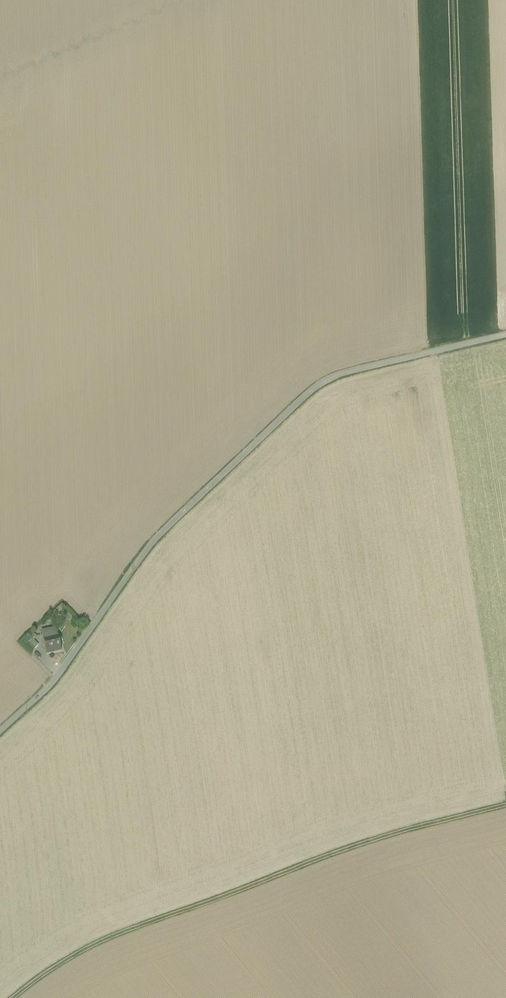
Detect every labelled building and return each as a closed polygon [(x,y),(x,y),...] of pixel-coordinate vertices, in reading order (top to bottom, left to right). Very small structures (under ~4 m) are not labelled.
[(62,602),(50,614),(56,620),(67,608),(62,602)] [(56,629),(41,633),(46,655),(61,652),(56,629)] [(38,647),(28,637),(20,644),(31,654),(38,647)]
